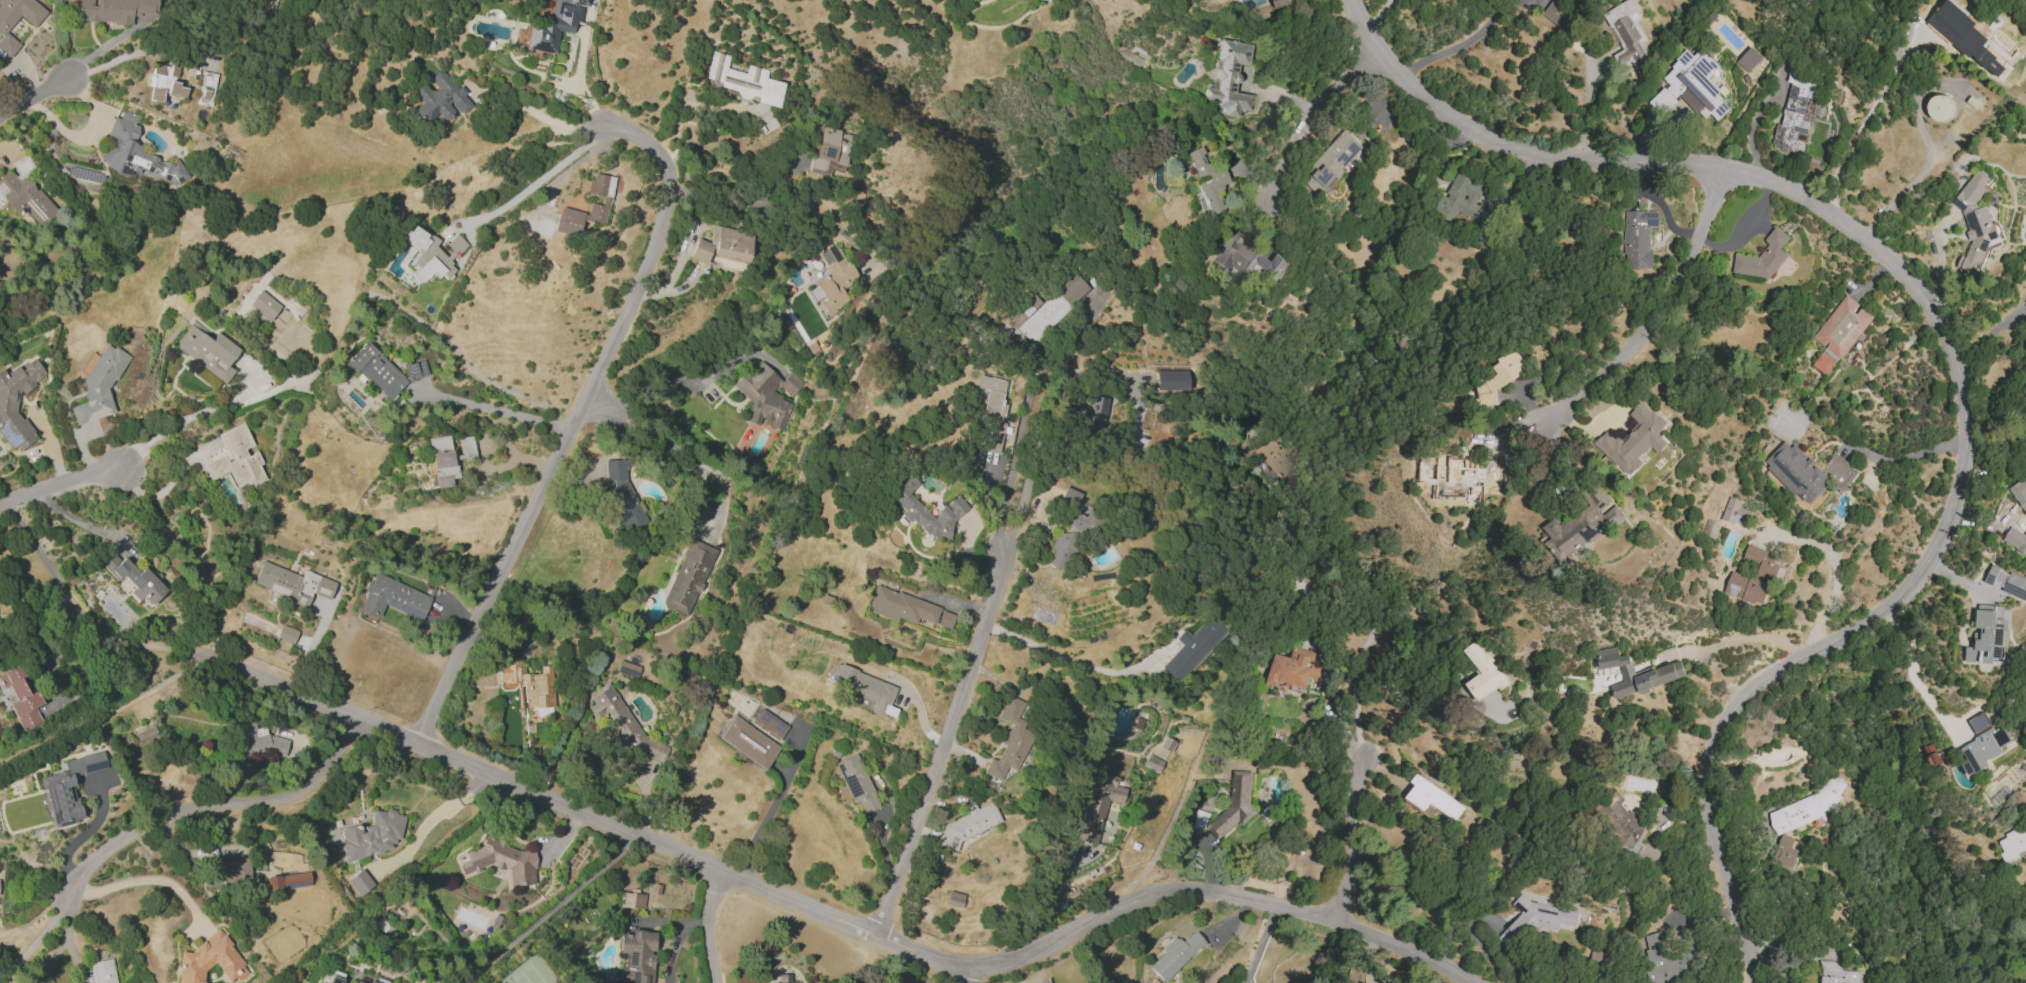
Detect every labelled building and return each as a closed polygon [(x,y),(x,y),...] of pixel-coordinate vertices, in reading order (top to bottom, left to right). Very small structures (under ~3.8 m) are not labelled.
[(33,0),(0,0),(0,32),(3,35),(0,38),(0,50),(9,58),(20,44),(5,32),(19,15),(34,27),(47,11),(33,0)] [(77,21),(132,24),(132,16),(154,17),(155,0),(78,0),(77,21)] [(262,10),(272,0),(252,0),(262,10)] [(559,30),(573,33),(574,23),(580,24),(583,6),(589,7),(590,0),(554,0),(552,18),(528,15),(523,49),(555,54),(559,30)] [(1276,9),(1293,4),(1292,0),(1273,0),(1276,9)] [(1557,0),(1551,0),(1542,17),(1561,28),(1572,9),(1557,0)] [(1631,15),(1640,11),(1635,0),(1632,0),(1598,16),(1605,30),(1611,27),(1622,51),(1612,55),(1619,69),(1631,63),(1634,69),(1652,60),(1631,15)] [(1253,44),(1221,39),(1214,83),(1205,82),(1202,99),(1214,101),(1213,107),(1223,108),(1222,115),(1237,117),(1238,109),(1247,110),(1250,95),(1235,93),(1240,64),(1249,66),(1253,44)] [(1761,58),(1750,47),(1736,62),(1747,73),(1761,58)] [(1661,78),(1667,83),(1649,104),(1663,117),(1680,97),(1705,120),(1710,114),(1718,121),(1732,105),(1706,82),(1720,66),(1700,49),(1693,56),(1686,50),(1661,78)] [(777,107),(783,82),(766,78),(767,70),(747,65),(746,73),(725,68),(728,55),(711,51),(705,80),(718,83),(717,87),(739,92),(738,96),(756,100),(755,102),(777,107)] [(149,100),(161,102),(162,95),(185,98),(187,86),(175,84),(178,67),(152,63),(150,75),(153,75),(149,100)] [(1770,146),(1801,153),(1804,138),(1806,138),(1809,121),(1805,120),(1816,73),(1790,66),(1786,82),(1790,83),(1780,125),(1776,124),(1770,146)] [(471,106),(443,67),(430,77),(437,86),(429,92),(421,81),(411,89),(421,104),(414,109),(424,123),(437,113),(444,123),(456,113),(458,116),(471,106)] [(221,75),(203,71),(197,103),(215,107),(221,75)] [(1954,114),(1947,94),(1925,101),(1932,122),(1954,114)] [(181,187),(189,166),(176,161),(175,163),(132,147),(139,126),(131,123),(134,115),(122,110),(119,118),(113,116),(106,136),(113,139),(109,150),(103,147),(97,164),(130,175),(132,170),(181,187)] [(840,173),(851,133),(822,125),(810,170),(827,175),(829,169),(840,173)] [(11,214),(26,206),(35,225),(53,216),(31,171),(35,169),(28,154),(9,163),(13,170),(0,176),(0,192),(11,214)] [(1976,278),(1988,247),(2002,242),(1995,224),(1991,223),(1985,206),(1976,210),(1984,188),(1984,189),(1988,180),(1986,173),(1972,168),(1956,207),(1961,208),(1968,229),(1967,233),(1971,243),(1966,255),(1960,257),(1955,269),(1976,278)] [(560,207),(554,230),(577,236),(581,219),(602,224),(614,178),(592,172),(587,192),(603,196),(600,205),(590,202),(587,214),(560,207)] [(1499,216),(1475,206),(1484,184),(1456,172),(1445,197),(1440,195),(1435,208),(1446,213),(1443,219),(1451,223),(1456,212),(1482,224),(1475,239),(1487,244),(1499,216)] [(1659,212),(1624,211),(1623,269),(1651,269),(1651,227),(1659,227),(1659,212)] [(690,259),(706,264),(709,253),(744,264),(753,235),(715,223),(709,242),(696,238),(690,259)] [(420,253),(411,262),(417,269),(413,273),(421,281),(431,272),(436,278),(442,273),(446,278),(456,269),(449,262),(467,245),(456,233),(445,244),(452,251),(445,257),(434,245),(435,244),(417,224),(404,236),(420,253)] [(1271,260),(1246,244),(1250,237),(1233,226),(1211,261),(1226,270),(1230,264),(1250,277),(1256,268),(1279,282),(1291,263),(1275,253),(1271,260)] [(1758,258),(1734,254),(1731,273),(1770,279),(1788,255),(1781,249),(1790,237),(1776,226),(1765,241),(1768,244),(1758,258)] [(817,252),(828,272),(813,281),(822,297),(817,299),(826,317),(850,304),(841,287),(857,279),(837,242),(817,252)] [(1013,327),(1029,344),(1088,289),(1071,272),(1013,327)] [(247,307),(270,321),(280,304),(258,290),(247,307)] [(1813,339),(1825,348),(1813,365),(1830,377),(1873,316),(1858,306),(1859,304),(1844,294),(1813,339)] [(1038,302),(1031,295),(1017,307),(1025,315),(1038,302)] [(225,383),(234,371),(227,366),(239,349),(217,333),(213,337),(191,322),(173,347),(225,383)] [(345,361),(387,402),(408,381),(365,340),(345,361)] [(115,413),(108,391),(129,356),(104,342),(82,381),(85,391),(83,394),(85,403),(69,407),(75,424),(115,413)] [(1496,358),(1499,368),(1471,376),(1481,409),(1497,404),(1492,387),(1526,377),(1518,352),(1496,358)] [(33,358),(19,369),(15,365),(5,374),(0,368),(0,435),(17,456),(38,438),(10,403),(46,373),(33,358)] [(403,364),(406,380),(428,375),(425,359),(403,364)] [(783,431),(792,403),(781,399),(782,395),(771,391),(781,380),(761,361),(751,371),(746,370),(732,385),(752,405),(747,422),(756,424),(762,418),(771,421),(769,426),(783,431)] [(1186,389),(1186,370),(1154,370),(1154,390),(1186,389)] [(778,386),(792,397),(803,383),(790,372),(778,386)] [(1005,381),(978,375),(975,387),(987,390),(975,449),(996,454),(1007,404),(1000,403),(1005,381)] [(1109,398),(1093,396),(1088,428),(1103,431),(1109,398)] [(1594,443),(1627,478),(1644,462),(1639,458),(1651,447),(1658,454),(1668,444),(1658,433),(1666,425),(1643,401),(1629,414),(1638,424),(1619,442),(1608,430),(1594,443)] [(243,423),(218,434),(226,453),(202,463),(209,479),(228,471),(235,486),(249,479),(252,485),(267,478),(243,423)] [(1274,478),(1294,470),(1278,432),(1240,447),(1245,459),(1263,452),(1274,478)] [(429,438),(430,450),(450,448),(449,436),(429,438)] [(435,488),(451,486),(450,478),(457,478),(455,460),(475,458),(472,436),(460,437),(462,454),(452,455),(451,451),(431,453),(435,488)] [(1808,506),(1830,483),(1840,493),(1857,474),(1836,454),(1821,471),(1808,459),(1807,460),(1785,440),(1762,464),(1808,506)] [(625,460),(605,460),(606,480),(612,480),(615,485),(607,489),(607,492),(625,532),(630,532),(647,524),(626,476),(625,460)] [(1500,493),(1501,463),(1442,461),(1441,489),(1467,489),(1467,496),(1480,496),(1480,493),(1500,493)] [(933,517),(909,493),(918,483),(908,473),(887,494),(904,511),(903,512),(933,542),(941,535),(942,535),(970,508),(956,494),(933,517)] [(2025,517),(2025,475),(2006,488),(2025,517)] [(1560,562),(1623,516),(1614,503),(1612,504),(1598,484),(1577,499),(1584,508),(1560,526),(1554,519),(1542,527),(1550,539),(1546,543),(1560,562)] [(1080,493),(1065,486),(1058,505),(1067,509),(1062,521),(1090,533),(1098,513),(1087,508),(1084,516),(1072,511),(1080,493)] [(1722,519),(1746,527),(1751,512),(1740,508),(1742,501),(1729,497),(1722,519)] [(1720,524),(1707,520),(1701,535),(1715,539),(1720,524)] [(2023,533),(2010,526),(2001,543),(2025,556),(2025,527),(2023,533)] [(1046,565),(1064,571),(1076,536),(1058,530),(1046,565)] [(662,605),(690,616),(716,548),(688,538),(662,605)] [(1724,594),(1764,606),(1770,585),(1761,582),(1763,577),(1775,581),(1783,557),(1746,546),(1741,561),(1756,566),(1753,578),(1730,571),(1724,594)] [(98,562),(117,581),(121,576),(133,587),(127,593),(137,602),(140,598),(149,606),(167,588),(144,566),(139,572),(123,557),(119,560),(109,550),(98,562)] [(302,576),(261,561),(253,584),(308,605),(312,594),(329,600),(336,582),(304,570),(302,576)] [(1991,565),(1984,582),(2025,600),(2025,598),(2025,580),(1991,565)] [(431,597),(376,573),(372,582),(368,580),(364,590),(367,591),(358,609),(378,618),(384,605),(420,621),(431,597)] [(939,607),(874,584),(865,611),(895,621),(896,617),(914,623),(916,618),(933,624),(939,607)] [(2003,606),(1977,605),(1976,631),(1974,631),(1974,648),(1966,647),(1965,663),(2004,664),(2006,620),(2003,620),(2003,606)] [(950,629),(954,614),(941,611),(937,625),(950,629)] [(1228,627),(1213,613),(1192,635),(1185,629),(1177,638),(1182,643),(1159,668),(1175,683),(1228,627)] [(293,643),(297,630),(281,625),(277,638),(293,643)] [(1465,684),(1478,702),(1498,687),(1500,690),(1509,684),(1478,641),(1463,651),(1480,673),(1465,684)] [(1681,661),(1636,676),(1629,655),(1621,657),(1617,646),(1595,653),(1602,672),(1619,666),(1624,682),(1611,686),(1616,700),(1641,691),(1641,692),(1686,677),(1681,661)] [(1307,688),(1309,680),(1319,682),(1324,655),(1291,648),(1289,657),(1271,654),(1265,684),(1278,687),(1279,683),(1307,688)] [(497,661),(499,687),(524,685),(525,709),(557,706),(554,665),(538,666),(539,673),(523,674),(522,659),(497,661)] [(614,672),(635,678),(639,666),(618,660),(614,672)] [(896,686),(839,664),(831,685),(873,701),(869,711),(892,720),(896,709),(888,706),(896,686)] [(42,722),(35,707),(42,704),(36,690),(29,693),(17,666),(0,673),(0,686),(2,690),(8,687),(14,701),(9,704),(22,731),(42,722)] [(650,765),(669,754),(662,741),(650,748),(609,681),(588,694),(594,705),(588,708),(596,722),(602,718),(612,735),(607,737),(616,752),(635,741),(650,765)] [(1016,771),(1035,726),(1018,718),(1025,703),(1007,695),(997,718),(1010,724),(1001,744),(1003,745),(996,761),(989,757),(982,772),(1000,780),(1006,766),(1016,771)] [(755,722),(778,740),(787,728),(764,710),(755,722)] [(1969,720),(1978,739),(1960,747),(1968,763),(1963,765),(1969,777),(1989,767),(1986,761),(2003,752),(2000,747),(2012,741),(2004,725),(1993,731),(1984,713),(1969,720)] [(716,739),(763,770),(778,746),(732,715),(716,739)] [(237,722),(228,761),(234,763),(231,774),(251,779),(256,756),(270,759),(271,755),(285,758),(289,740),(265,735),(266,729),(254,726),(237,722)] [(140,748),(159,739),(152,724),(133,733),(140,748)] [(105,768),(102,752),(63,760),(65,771),(38,777),(41,789),(46,788),(54,826),(83,820),(75,785),(77,784),(75,775),(105,768)] [(834,762),(852,805),(858,802),(862,814),(879,807),(857,753),(834,762)] [(1143,766),(1157,772),(1162,762),(1148,756),(1143,766)] [(1251,771),(1231,771),(1230,806),(1206,827),(1217,840),(1237,824),(1243,824),(1257,812),(1250,803),(1251,771)] [(1464,807),(1415,774),(1410,782),(1414,785),(1404,801),(1428,817),(1434,808),(1455,821),(1464,807)] [(1077,840),(1096,845),(1107,801),(1120,804),(1124,787),(1106,782),(1106,783),(1092,779),(1077,840)] [(1766,810),(1773,833),(1846,808),(1838,786),(1766,810)] [(1632,851),(1649,823),(1622,807),(1627,799),(1611,790),(1597,814),(1620,828),(1614,839),(1632,851)] [(937,846),(955,851),(959,839),(1000,823),(992,801),(976,808),(974,801),(963,805),(966,814),(943,823),(937,846)] [(345,863),(400,844),(403,815),(395,814),(393,808),(384,811),(372,809),(371,820),(372,824),(364,826),(359,826),(352,825),(339,829),(342,839),(338,840),(345,863)] [(2005,859),(2025,850),(2025,827),(1996,840),(2005,859)] [(1794,839),(1781,834),(1771,862),(1791,870),(1798,851),(1791,848),(1794,839)] [(535,851),(507,849),(504,839),(483,838),(483,846),(464,852),(467,859),(459,862),(463,874),(494,864),(496,869),(509,869),(508,885),(518,885),(524,884),(536,884),(534,878),(535,851)] [(252,881),(247,857),(212,863),(216,887),(252,881)] [(346,881),(360,896),(374,885),(360,869),(346,881)] [(267,892),(310,885),(308,871),(265,877),(267,892)] [(960,908),(963,894),(948,891),(945,904),(960,908)] [(619,907),(643,908),(644,893),(619,893),(619,907)] [(1579,913),(1532,903),(1521,894),(1512,905),(1521,913),(1499,939),(1510,949),(1530,926),(1553,931),(1555,933),(1559,929),(1571,931),(1576,925),(1579,913)] [(176,982),(203,982),(203,971),(216,963),(228,982),(231,982),(244,976),(244,967),(231,944),(231,946),(221,930),(184,952),(178,952),(176,982)] [(630,930),(629,934),(619,933),(618,953),(625,954),(623,968),(621,968),(620,982),(651,982),(655,931),(630,930)] [(1175,937),(1147,966),(1164,982),(1203,941),(1193,931),(1182,943),(1175,937)] [(1653,982),(1659,982),(1700,972),(1694,947),(1669,954),(1663,931),(1641,937),(1653,982)] [(113,958),(89,962),(91,976),(71,979),(72,982),(117,982),(113,958)] [(1866,971),(1835,970),(1835,961),(1820,961),(1820,982),(1865,982),(1866,971)] [(340,982),(342,974),(330,971),(327,982),(341,982),(340,982)] [(791,982),(790,973),(778,975),(779,982),(772,982),(800,982),(799,981),(791,982)]
